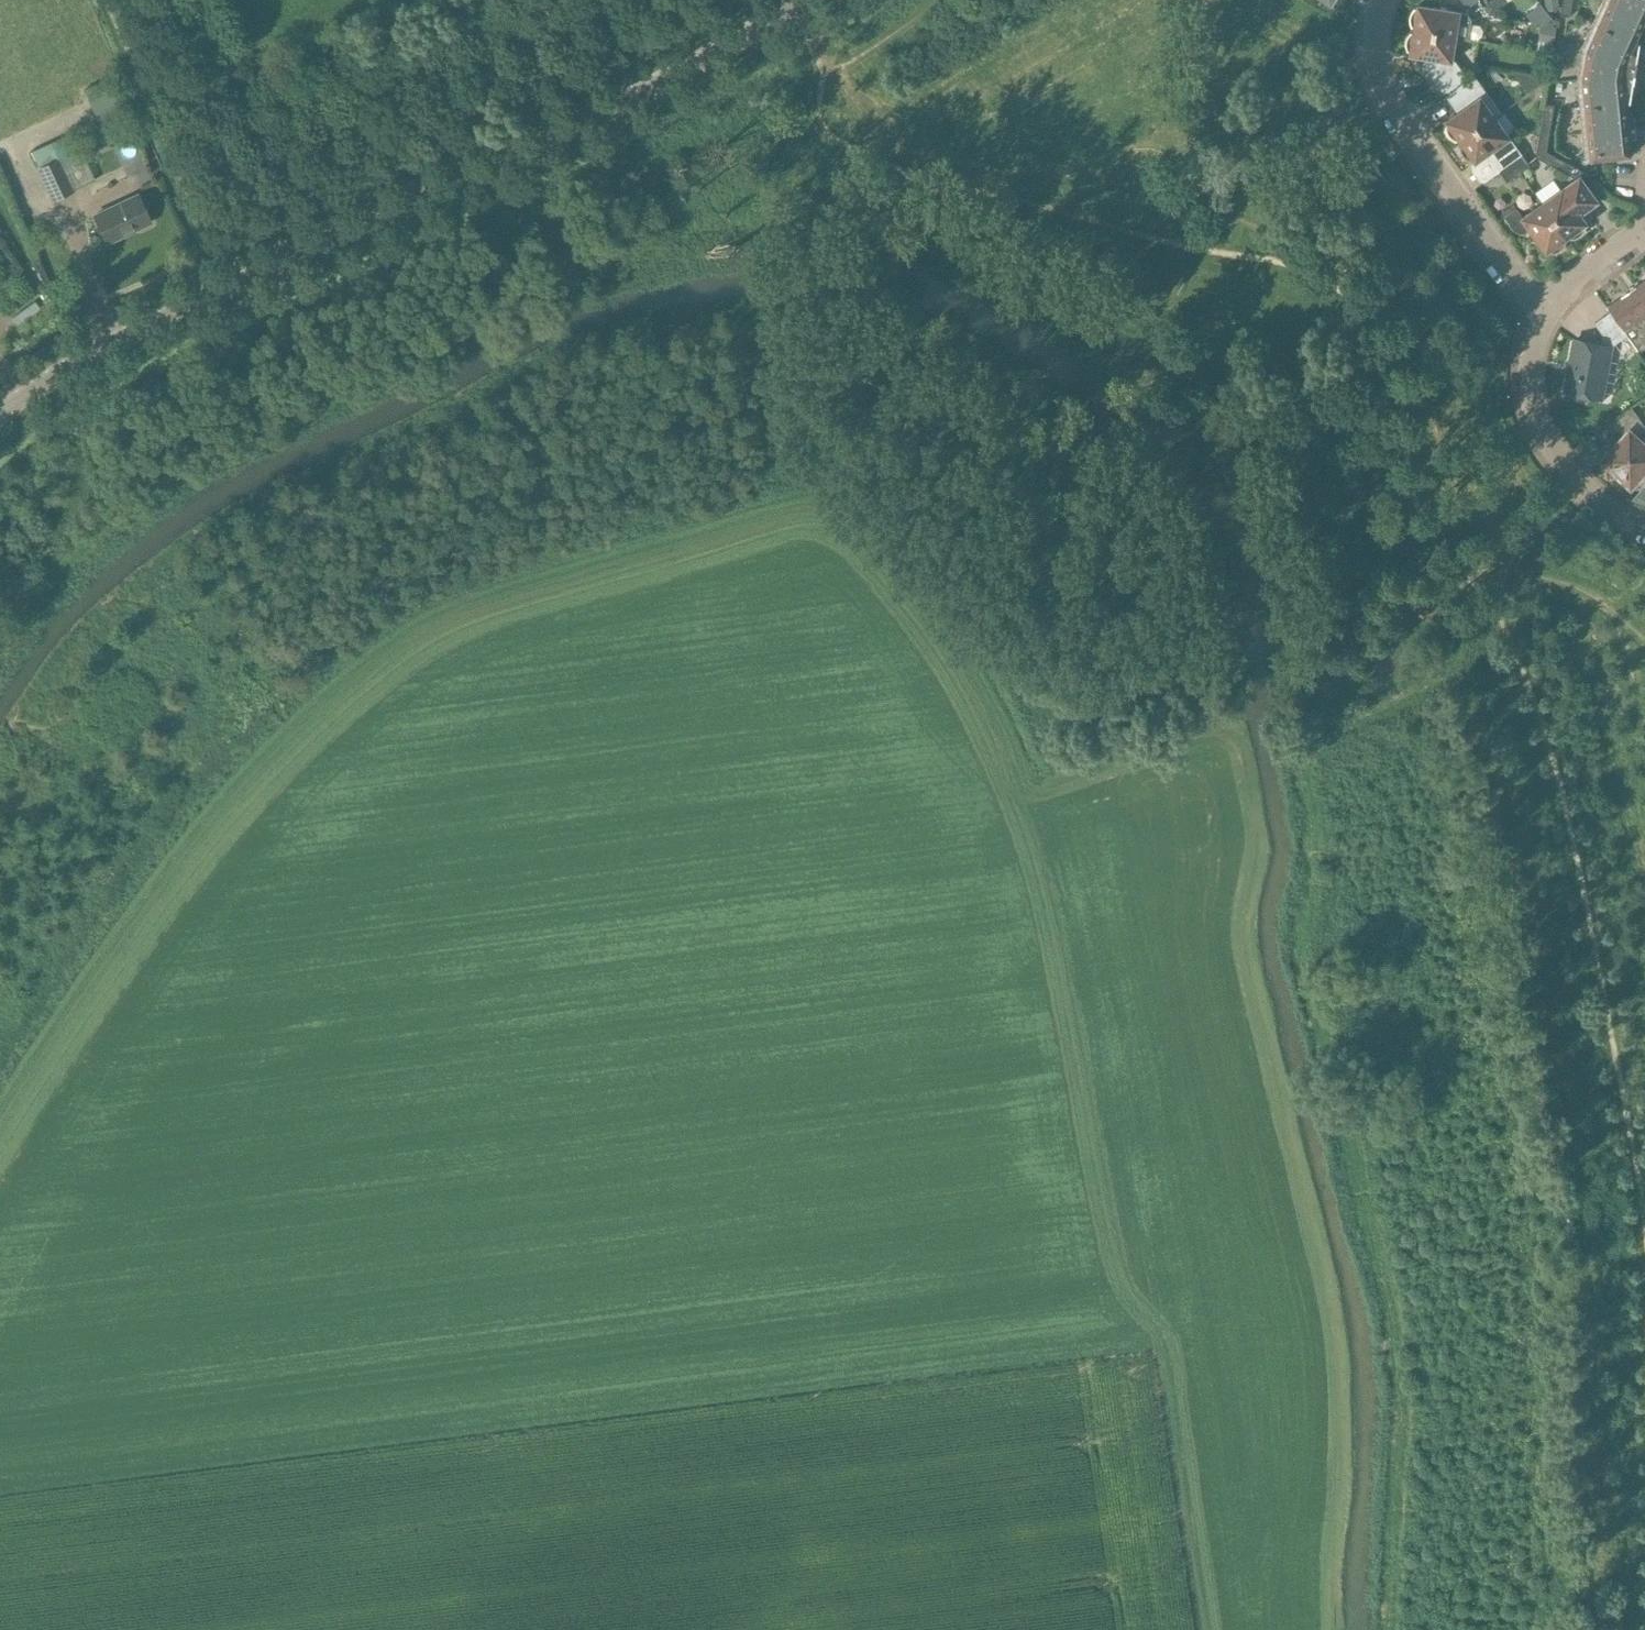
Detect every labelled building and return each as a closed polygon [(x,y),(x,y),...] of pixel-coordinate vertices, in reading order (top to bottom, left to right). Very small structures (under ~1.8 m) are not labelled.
[(1547,11),(1550,10),(1557,9),(1559,9),(1558,0),(1545,0),(1547,11)] [(1644,21),(1644,0),(1604,0),(1582,47),(1577,79),(1585,160),(1631,155),(1625,91),(1634,90),(1639,55),(1631,52),(1644,21)] [(1563,3),(1561,15),(1571,17),(1573,5),(1563,3)] [(1411,25),(1412,27),(1413,27),(1415,27),(1415,30),(1456,36),(1469,38),(1479,40),(1484,37),(1484,29),(1481,24),(1472,23),(1472,19),(1468,14),(1460,13),(1460,12),(1419,5),(1418,9),(1416,9),(1416,7),(1414,9),(1412,11),(1411,13),(1410,16),(1410,18),(1410,20),(1410,23),(1411,25)] [(1542,24),(1539,41),(1555,43),(1557,26),(1542,24)] [(1411,55),(1431,58),(1429,71),(1438,84),(1461,68),(1457,62),(1452,61),(1456,36),(1415,30),(1414,33),(1413,33),(1412,32),(1410,33),(1409,35),(1407,37),(1407,40),(1406,42),(1406,45),(1406,47),(1407,49),(1408,52),(1409,51),(1411,51),(1411,55)] [(1447,121),(1449,124),(1448,125),(1446,125),(1446,127),(1446,129),(1447,132),(1448,134),(1450,136),(1451,138),(1453,139),(1455,140),(1458,141),(1458,140),(1460,139),(1461,141),(1496,117),(1461,68),(1438,84),(1454,106),(1458,104),(1462,110),(1447,121)] [(1542,76),(1512,71),(1528,94),(1546,81),(1542,76)] [(1546,104),(1543,116),(1553,117),(1555,105),(1546,104)] [(1541,127),(1551,129),(1553,117),(1543,116),(1541,127)] [(1462,145),(1460,144),(1460,147),(1461,149),(1461,152),(1462,154),(1464,156),(1466,158),(1467,159),(1470,160),(1472,161),(1472,160),(1474,159),(1476,162),(1491,151),(1496,157),(1492,160),(1500,171),(1523,155),(1496,117),(1461,141),(1463,144),(1462,145)] [(1541,127),(1539,138),(1549,140),(1551,129),(1541,127)] [(39,169),(37,170),(53,200),(73,190),(58,161),(77,151),(70,134),(31,152),(39,169)] [(1539,138),(1536,156),(1547,152),(1549,140),(1539,138)] [(1561,159),(1547,152),(1536,156),(1556,167),(1561,159)] [(1523,155),(1500,171),(1508,182),(1531,166),(1523,155)] [(1561,159),(1556,167),(1570,175),(1574,166),(1561,159)] [(1544,203),(1543,203),(1567,238),(1570,236),(1571,237),(1570,239),(1572,239),(1573,239),(1575,239),(1576,238),(1577,238),(1578,237),(1580,237),(1581,236),(1582,235),(1583,234),(1584,233),(1585,232),(1585,231),(1586,230),(1587,229),(1587,227),(1586,227),(1585,225),(1588,223),(1581,214),(1577,208),(1583,203),(1588,209),(1599,201),(1586,184),(1593,179),(1589,174),(1584,172),(1574,166),(1570,175),(1577,179),(1561,190),(1544,203)] [(94,215),(98,222),(107,242),(151,222),(138,195),(94,215)] [(1505,216),(1514,229),(1516,230),(1517,231),(1519,232),(1521,232),(1522,232),(1524,232),(1526,232),(1528,231),(1529,230),(1530,229),(1547,252),(1550,250),(1551,252),(1551,253),(1553,253),(1555,253),(1558,252),(1560,251),(1562,250),(1564,248),(1565,246),(1566,244),(1567,241),(1566,241),(1565,240),(1567,238),(1543,203),(1523,217),(1517,208),(1505,216)] [(1644,314),(1644,281),(1637,287),(1636,286),(1629,291),(1644,314)] [(1641,352),(1644,349),(1644,338),(1644,314),(1629,291),(1622,296),(1622,297),(1610,306),(1609,305),(1608,306),(1611,311),(1628,335),(1641,352)] [(1565,391),(1602,398),(1612,346),(1628,335),(1611,311),(1595,323),(1603,334),(1602,344),(1575,340),(1565,391)] [(1643,356),(1641,352),(1640,351),(1630,358),(1633,363),(1643,356)] [(1632,408),(1597,433),(1598,434),(1604,429),(1616,445),(1603,460),(1631,486),(1644,472),(1644,444),(1638,438),(1644,430),(1644,425),(1632,408)]
